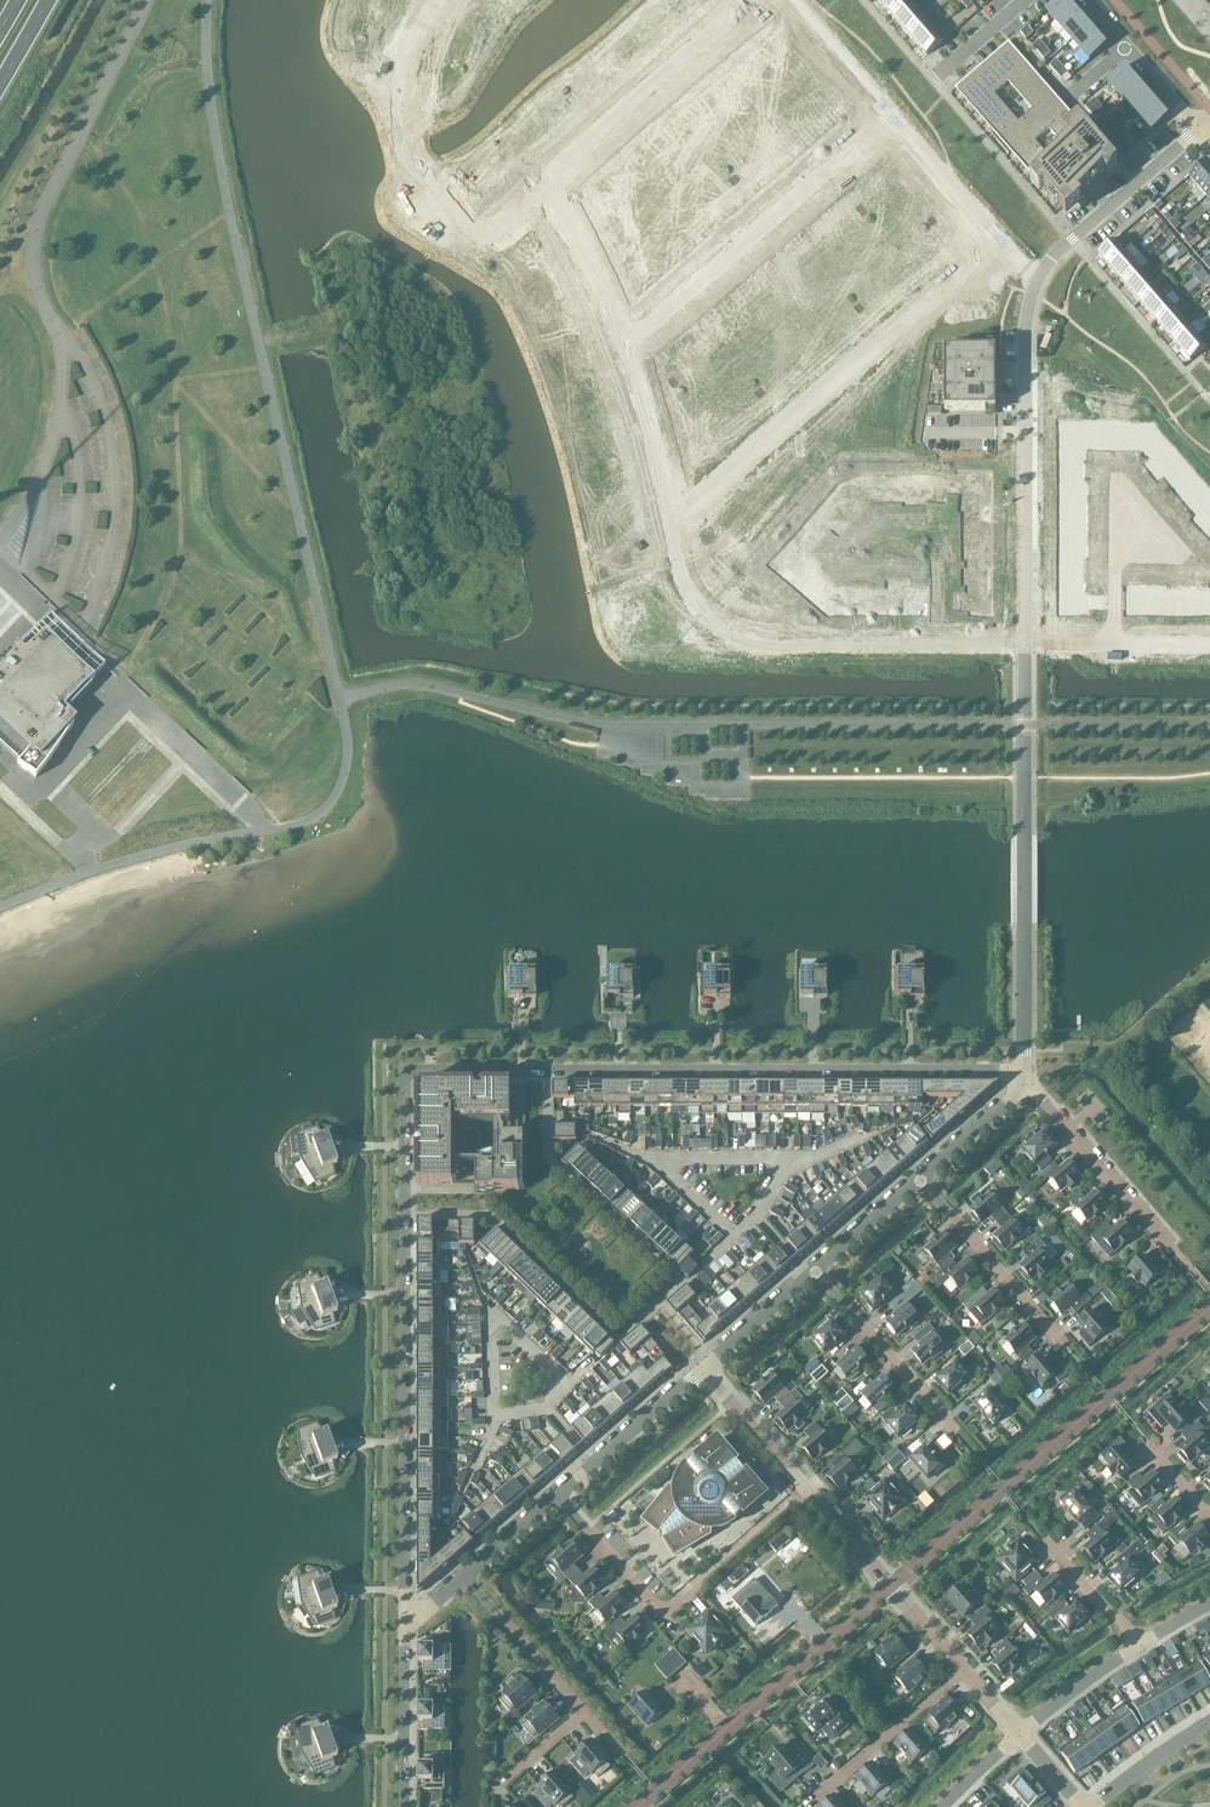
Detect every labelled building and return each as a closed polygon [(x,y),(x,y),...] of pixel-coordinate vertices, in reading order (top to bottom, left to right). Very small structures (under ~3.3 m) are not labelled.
[(375,6),(391,9),(392,2),(409,5),(410,0),(376,0),(375,6)] [(909,0),(890,0),(883,6),(892,16),(909,1),(909,0)] [(970,0),(964,5),(967,9),(973,4),(970,0)] [(1054,20),(1071,5),(1067,0),(1058,0),(1046,10),(1054,20)] [(918,11),(909,1),(892,16),(900,26),(918,11)] [(1054,20),(1063,31),(1081,15),(1071,5),(1054,20)] [(900,26),(909,36),(926,21),(918,11),(900,26)] [(372,12),(370,19),(385,23),(387,15),(372,12)] [(1063,31),(1072,40),(1089,25),(1081,15),(1063,31)] [(935,30),(926,21),(909,36),(918,46),(935,31),(935,30)] [(1072,40),(1080,50),(1097,34),(1089,25),(1072,40)] [(1021,32),(1027,39),(1034,33),(1028,26),(1021,32)] [(935,31),(918,46),(926,56),(944,41),(935,31)] [(1097,34),(1080,50),(1090,61),(1107,46),(1097,34)] [(1032,46),(1038,52),(1045,46),(1039,40),(1032,46)] [(746,53),(743,55),(760,75),(771,65),(775,70),(781,64),(771,53),(766,58),(755,45),(752,48),(751,47),(745,53),(746,53)] [(1045,46),(1038,52),(1044,59),(1051,53),(1045,46)] [(1003,47),(955,89),(1060,211),(1075,198),(1078,202),(1091,186),(1091,185),(1090,185),(1109,169),(1003,47)] [(444,55),(440,62),(453,70),(457,63),(444,55)] [(735,62),(732,65),(743,78),(737,83),(747,94),(753,89),(749,84),(760,75),(743,55),(741,57),(734,62),(735,62)] [(1050,65),(1055,72),(1062,66),(1056,59),(1050,65)] [(826,63),(820,67),(824,71),(829,66),(826,63)] [(1062,66),(1055,72),(1061,79),(1068,73),(1062,66)] [(1107,81),(1116,91),(1133,76),(1125,66),(1107,81)] [(820,67),(815,72),(818,76),(824,71),(820,67)] [(579,77),(568,87),(588,109),(599,99),(588,87),(594,82),(583,70),(578,75),(579,77)] [(1116,91),(1125,102),(1142,87),(1133,76),(1116,91)] [(709,85),(707,87),(724,106),(735,97),(739,101),(745,96),(735,85),(729,90),(718,77),(715,79),(709,84),(709,85)] [(804,82),(798,86),(802,90),(807,85),(804,82)] [(798,86),(793,91),(796,95),(802,90),(798,86)] [(555,94),(549,99),(559,111),(565,106),(576,119),(588,109),(568,87),(557,96),(555,94)] [(698,94),(696,96),(707,109),(701,114),(711,125),(717,120),(713,116),(724,106),(707,87),(705,89),(704,88),(698,94)] [(1125,102),(1133,111),(1151,96),(1142,87),(1125,102)] [(788,96),(782,101),(785,104),(791,100),(788,96)] [(826,96),(815,106),(830,123),(832,121),(833,122),(841,115),(840,115),(841,114),(826,96)] [(1133,111),(1142,121),(1159,106),(1151,96),(1133,111)] [(1085,106),(1091,114),(1101,105),(1094,98),(1085,106)] [(1101,105),(1091,114),(1097,121),(1107,113),(1101,105)] [(815,106),(804,115),(819,133),(821,132),(829,125),(828,125),(830,123),(815,106)] [(1159,106),(1142,121),(1151,132),(1169,117),(1159,106)] [(535,115),(524,125),(544,147),(555,137),(544,125),(550,120),(539,108),(534,113),(535,115)] [(673,116),(670,118),(688,138),(698,128),(702,133),(708,127),(699,116),(693,121),(682,108),(679,111),(679,110),(672,116),(673,116)] [(760,115),(755,119),(758,123),(763,118),(760,115)] [(804,115),(793,125),(808,143),(810,140),(811,141),(819,134),(818,134),(819,133),(804,115)] [(662,125),(659,128),(670,141),(665,146),(674,157),(681,152),(677,147),(688,138),(670,118),(668,120),(662,125)] [(1102,126),(1108,133),(1118,125),(1112,118),(1102,126)] [(755,119),(749,124),(752,128),(758,123),(755,119)] [(511,132),(505,137),(515,149),(521,144),(532,157),(544,147),(524,125),(513,135),(511,132)] [(1118,125),(1108,133),(1115,140),(1124,132),(1118,125)] [(746,132),(741,137),(744,140),(749,135),(746,132)] [(785,132),(774,142),(789,159),(790,158),(791,158),(799,151),(800,149),(785,132)] [(1117,143),(1123,150),(1132,142),(1126,135),(1117,143)] [(636,148),(634,150),(651,169),(662,160),(666,164),(672,159),(662,148),(657,153),(645,140),(643,142),(642,142),(636,147),(636,148)] [(491,153),(480,163),(500,185),(511,175),(500,163),(506,158),(495,146),(490,151),(491,153)] [(730,146),(724,151),(727,154),(733,150),(730,146)] [(626,157),(623,159),(634,172),(628,177),(638,188),(644,183),(640,179),(651,169),(634,150),(632,152),(631,151),(625,157),(626,157)] [(724,151),(719,156),(722,159),(727,154),(724,151)] [(763,151),(752,161),(767,178),(769,176),(769,177),(777,170),(778,169),(763,151)] [(1209,176),(1209,165),(1207,161),(1189,176),(1198,186),(1209,176)] [(467,171),(461,176),(471,188),(477,183),(488,195),(500,185),(480,163),(469,173),(467,171)] [(699,172),(694,177),(697,181),(702,176),(699,172)] [(1198,186),(1207,196),(1209,193),(1209,176),(1198,186)] [(694,177),(688,182),(691,186),(697,181),(694,177)] [(591,195),(583,202),(593,214),(615,194),(602,178),(587,191),(591,195)] [(677,191),(672,196),(675,200),(681,195),(677,191)] [(874,192),(870,195),(875,200),(879,197),(874,192)] [(672,196),(666,201),(669,205),(675,200),(672,196)] [(879,197),(875,200),(880,206),(883,203),(879,197)] [(623,199),(611,210),(616,216),(628,205),(623,199)] [(1160,202),(1155,207),(1158,210),(1163,205),(1160,202)] [(700,206),(689,216),(704,233),(705,232),(713,226),(713,225),(715,223),(700,206)] [(1160,213),(1163,216),(1167,213),(1169,211),(1166,207),(1160,213)] [(1151,210),(1146,215),(1149,218),(1154,213),(1151,210)] [(1179,211),(1173,216),(1178,221),(1183,216),(1179,211)] [(689,216),(677,225),(692,243),(695,241),(703,234),(704,233),(689,216)] [(890,216),(886,219),(891,225),(895,221),(890,216)] [(1169,223),(1172,226),(1177,222),(1174,218),(1169,223)] [(619,223),(604,236),(618,252),(640,232),(630,220),(623,227),(619,223)] [(1160,220),(1154,224),(1157,228),(1163,223),(1160,220)] [(895,221),(891,225),(896,230),(900,227),(895,221)] [(1175,230),(1180,225),(1177,222),(1172,226),(1175,230)] [(668,226),(662,231),(672,243),(678,238),(668,226)] [(1160,231),(1163,234),(1168,230),(1165,226),(1160,231)] [(907,230),(904,233),(908,239),(912,236),(907,230)] [(1166,238),(1171,233),(1168,230),(1163,234),(1166,238)] [(646,235),(634,245),(639,251),(651,240),(646,235)] [(879,236),(873,241),(876,245),(882,240),(879,236)] [(1185,241),(1188,245),(1194,240),(1190,237),(1185,241)] [(1107,265),(1125,250),(1116,239),(1098,255),(1107,265)] [(1191,249),(1197,244),(1194,240),(1188,245),(1191,249)] [(873,241),(868,246),(871,249),(876,245),(873,241)] [(1176,249),(1179,253),(1184,248),(1181,245),(1176,249)] [(879,247),(873,252),(877,256),(882,251),(879,247)] [(921,247),(918,250),(923,255),(926,252),(921,247)] [(1182,257),(1188,252),(1184,248),(1179,253),(1182,257)] [(1125,250),(1107,265),(1116,275),(1133,260),(1125,250)] [(926,252),(923,255),(927,261),(931,257),(926,252)] [(857,255),(851,260),(854,264),(860,259),(857,255)] [(1201,260),(1204,264),(1209,259),(1207,256),(1201,260)] [(644,260),(621,279),(631,291),(640,284),(643,288),(657,275),(644,260)] [(851,260),(846,265),(849,268),(854,264),(851,260)] [(1124,284),(1142,269),(1133,260),(1116,275),(1124,284)] [(862,262),(857,266),(860,270),(866,265),(862,262)] [(1192,268),(1195,272),(1201,267),(1198,264),(1192,268)] [(857,266),(851,271),(855,275),(860,270),(857,266)] [(1198,276),(1204,271),(1201,267),(1195,272),(1198,276)] [(1132,293),(1150,278),(1142,269),(1124,284),(1132,293)] [(835,274),(829,279),(832,283),(838,278),(835,274)] [(1150,278),(1132,293),(1140,303),(1158,288),(1150,278)] [(829,279),(824,284),(827,287),(832,283),(829,279)] [(840,281),(835,285),(838,289),(844,284),(840,281)] [(835,285),(829,290),(833,294),(838,289),(835,285)] [(1166,297),(1158,288),(1140,303),(1149,312),(1166,297)] [(813,293),(807,298),(811,302),(816,297),(813,293)] [(1174,307),(1166,297),(1149,312),(1157,322),(1174,307)] [(807,298),(802,303),(805,307),(811,302),(807,298)] [(1182,316),(1174,307),(1157,322),(1165,331),(1182,316)] [(808,308),(803,313),(806,317),(811,312),(808,308)] [(803,313),(797,318),(800,322),(806,317),(803,313)] [(1190,325),(1182,316),(1165,331),(1173,340),(1190,325)] [(710,317),(699,327),(715,346),(726,336),(710,317)] [(781,321),(775,326),(778,330),(784,325),(781,321)] [(1199,335),(1190,325),(1173,340),(1181,350),(1199,335)] [(775,326),(770,331),(773,334),(778,330),(775,326)] [(786,328),(781,332),(784,336),(789,331),(786,328)] [(781,332),(775,337),(778,341),(784,336),(781,332)] [(1046,334),(1042,343),(1041,347),(1046,350),(1052,336),(1046,334)] [(1199,335),(1181,350),(1190,361),(1208,346),(1199,335)] [(759,340),(753,345),(756,349),(762,344),(759,340)] [(753,345),(748,350),(751,353),(756,349),(753,345)] [(764,347),(759,351),(762,355),(768,350),(764,347)] [(945,411),(996,411),(996,350),(945,350),(945,411)] [(759,351),(753,356),(757,360),(762,355),(759,351)] [(670,370),(662,377),(673,389),(695,369),(681,353),(667,366),(670,370)] [(738,361),(732,366),(735,369),(741,365),(738,361)] [(741,365),(735,369),(738,373),(744,368),(741,365)] [(689,383),(677,394),(682,400),(694,389),(689,383)] [(746,396),(740,401),(750,413),(756,407),(746,396)] [(740,401),(734,406),(744,418),(750,413),(740,401)] [(1085,423),(1060,423),(1059,441),(1085,441),(1085,423)] [(1130,423),(1111,423),(1111,429),(1111,436),(1111,443),(1111,449),(1130,449),(1130,423)] [(1153,423),(1130,423),(1130,449),(1144,449),(1144,442),(1153,442),(1153,423)] [(1085,441),(1059,441),(1059,459),(1082,459),(1082,460),(1085,460),(1085,441)] [(1156,455),(1146,464),(1146,465),(1158,478),(1162,475),(1162,474),(1182,457),(1170,443),(1165,447),(1156,455)] [(1182,457),(1162,474),(1162,475),(1173,488),(1174,488),(1193,471),(1182,457)] [(1082,459),(1059,459),(1059,472),(1082,472),(1082,460),(1082,459)] [(1193,471),(1174,488),(1182,497),(1201,480),(1193,471)] [(1082,472),(1059,472),(1059,484),(1082,484),(1082,472)] [(991,473),(959,473),(959,474),(959,489),(959,491),(965,491),(991,491),(991,473)] [(906,475),(888,475),(888,501),(905,501),(906,501),(906,475)] [(924,475),(906,475),(906,501),(924,501),(924,475)] [(942,475),(924,475),(924,501),(942,501),(942,498),(942,491),(942,484),(942,475)] [(1201,480),(1182,497),(1190,506),(1209,490),(1201,480)] [(1142,482),(1138,485),(1143,491),(1147,487),(1142,482)] [(1082,484),(1059,484),(1059,496),(1085,496),(1085,484),(1082,484)] [(839,486),(827,500),(851,521),(863,507),(839,486)] [(1147,487),(1143,491),(1148,496),(1152,493),(1147,487)] [(1190,506),(1198,515),(1198,516),(1209,505),(1209,490),(1190,506)] [(965,491),(965,509),(990,509),(991,491),(965,491)] [(1085,496),(1059,496),(1059,509),(1082,509),(1085,509),(1085,496)] [(827,500),(816,513),(830,526),(829,526),(835,531),(839,534),(851,521),(827,500)] [(1162,505),(1158,508),(1163,513),(1167,510),(1162,505)] [(1193,519),(1205,533),(1209,529),(1209,505),(1198,516),(1198,515),(1193,519)] [(990,509),(965,509),(965,521),(990,521),(990,509)] [(1082,509),(1059,509),(1059,521),(1082,521),(1082,509)] [(1167,510),(1163,513),(1168,519),(1171,516),(1167,510)] [(990,521),(965,521),(964,533),(990,534),(990,521)] [(1082,521),(1059,521),(1059,534),(1082,534),(1085,534),(1085,521),(1082,521)] [(862,523),(858,527),(864,532),(867,528),(862,523)] [(1178,523),(1174,527),(1179,532),(1183,529),(1178,523)] [(1183,529),(1179,532),(1184,538),(1188,534),(1183,529)] [(990,534),(964,533),(964,546),(990,546),(990,534)] [(1082,534),(1059,534),(1059,546),(1082,546),(1082,534)] [(853,536),(848,542),(852,545),(857,540),(853,536)] [(809,538),(806,542),(811,547),(815,543),(809,538)] [(791,542),(770,566),(784,578),(805,554),(791,542)] [(848,542),(844,547),(847,551),(852,545),(848,542)] [(815,543),(811,547),(816,552),(820,548),(815,543)] [(990,546),(964,546),(964,558),(990,558),(990,546)] [(1082,546),(1059,546),(1059,558),(1082,558),(1082,559),(1085,559),(1085,546),(1082,546)] [(1205,550),(1199,555),(1202,559),(1208,554),(1205,550)] [(805,554),(784,578),(798,590),(815,570),(819,566),(818,566),(812,560),(805,554)] [(825,557),(822,561),(828,566),(831,562),(825,557)] [(990,558),(964,558),(964,571),(990,571),(990,558)] [(1082,558),(1059,558),(1059,571),(1082,571),(1082,559),(1082,558)] [(815,570),(798,590),(812,601),(828,582),(815,570)] [(990,571),(964,571),(964,583),(967,583),(990,583),(990,571)] [(1082,571),(1059,571),(1059,583),(1082,583),(1082,571)] [(990,583),(967,583),(967,595),(990,595),(990,583)] [(1082,583),(1059,583),(1059,595),(1082,595),(1082,583)] [(907,585),(888,585),(888,591),(889,591),(889,614),(907,614),(907,588),(907,585)] [(838,595),(829,595),(829,614),(852,614),(852,588),(838,588),(838,595)] [(864,588),(852,588),(852,614),(864,614),(864,588)] [(866,588),(864,588),(864,614),(877,614),(877,591),(866,591),(866,588)] [(907,588),(907,614),(925,614),(925,588),(924,588),(907,588)] [(1146,588),(1127,588),(1127,614),(1146,614),(1146,588)] [(1164,589),(1146,588),(1146,614),(1163,614),(1164,591),(1164,589)] [(888,591),(877,591),(877,614),(889,614),(889,591),(888,591)] [(1164,591),(1163,614),(1176,614),(1176,591),(1164,591)] [(1188,591),(1176,591),(1176,614),(1188,614),(1188,591)] [(1201,591),(1188,591),(1188,614),(1201,614),(1201,591)] [(1201,591),(1201,614),(1209,614),(1209,591),(1201,591)] [(967,595),(962,595),(962,610),(972,610),(972,614),(986,614),(986,610),(990,610),(990,595),(967,595)] [(1082,595),(1059,595),(1059,610),(1064,610),(1064,614),(1078,614),(1078,610),(1088,610),(1088,595),(1082,595)] [(17,764),(36,778),(46,765),(74,724),(74,723),(77,720),(68,711),(92,685),(90,682),(95,677),(45,629),(25,651),(20,645),(0,666),(0,719),(31,747),(17,764)] [(537,997),(537,969),(510,969),(510,995),(522,995),(522,997),(537,997)] [(634,969),(607,969),(607,995),(619,995),(619,997),(634,997),(634,969)] [(731,997),(731,969),(704,969),(704,995),(716,995),(716,997),(731,997)] [(828,969),(801,969),(801,995),(813,995),(813,997),(828,997),(828,969)] [(925,969),(898,969),(898,995),(910,994),(910,997),(925,997),(925,969)] [(511,1084),(443,1084),(443,1095),(418,1095),(418,1183),(453,1183),(453,1166),(477,1166),(477,1191),(520,1191),(520,1174),(525,1174),(525,1147),(525,1137),(511,1137),(499,1137),(499,1120),(511,1120),(511,1084)] [(575,1108),(576,1108),(576,1084),(553,1085),(553,1100),(575,1100),(575,1108)] [(576,1108),(589,1108),(589,1084),(576,1084),(576,1108)] [(589,1108),(603,1108),(603,1084),(589,1084),(589,1108)] [(616,1115),(617,1115),(617,1084),(603,1084),(603,1108),(616,1108),(616,1115)] [(617,1115),(631,1115),(631,1084),(617,1084),(617,1115)] [(632,1108),(644,1108),(644,1084),(631,1084),(631,1115),(632,1115),(632,1108)] [(644,1108),(658,1108),(658,1084),(644,1084),(644,1108)] [(658,1108),(672,1108),(672,1084),(658,1084),(658,1108)] [(686,1114),(686,1108),(686,1084),(672,1084),(672,1108),(672,1114),(686,1114)] [(700,1115),(700,1084),(686,1084),(686,1108),(700,1108),(700,1115)] [(700,1115),(714,1115),(714,1084),(700,1084),(700,1115)] [(727,1115),(728,1115),(728,1084),(714,1084),(714,1115),(715,1115),(715,1108),(727,1108),(727,1115)] [(728,1115),(742,1115),(742,1084),(728,1084),(728,1115)] [(755,1115),(756,1115),(756,1084),(742,1084),(742,1115),(743,1115),(743,1108),(755,1108),(755,1115)] [(756,1115),(770,1115),(770,1084),(756,1084),(756,1115)] [(770,1115),(784,1115),(784,1084),(770,1084),(770,1115)] [(784,1115),(797,1115),(797,1084),(784,1084),(784,1115)] [(797,1115),(811,1115),(811,1084),(797,1084),(797,1115)] [(811,1115),(825,1115),(825,1084),(811,1084),(811,1115)] [(826,1108),(839,1108),(839,1084),(825,1084),(825,1115),(826,1115),(826,1108)] [(839,1108),(853,1108),(853,1084),(839,1084),(839,1108)] [(853,1108),(867,1108),(867,1084),(853,1084),(853,1108)] [(867,1108),(881,1108),(881,1084),(867,1084),(867,1108)] [(881,1108),(895,1108),(895,1084),(881,1084),(881,1108)] [(895,1108),(909,1108),(909,1084),(895,1084),(895,1108)] [(923,1100),(923,1098),(922,1098),(922,1084),(909,1084),(909,1108),(923,1108),(923,1100)] [(922,1098),(923,1098),(943,1098),(943,1084),(922,1084),(922,1098)] [(943,1098),(963,1098),(975,1087),(975,1084),(943,1084),(943,1098)] [(963,1098),(955,1105),(964,1115),(975,1105),(976,1106),(980,1102),(979,1101),(999,1084),(975,1084),(975,1087),(963,1098)] [(955,1105),(940,1118),(949,1128),(964,1115),(955,1105)] [(562,1112),(553,1112),(553,1141),(576,1141),(576,1132),(576,1126),(564,1126),(564,1112),(562,1112)] [(850,1120),(853,1125),(858,1123),(855,1117),(850,1120)] [(949,1128),(940,1118),(929,1128),(924,1132),(933,1142),(944,1132),(945,1133),(949,1129),(948,1128),(949,1128)] [(886,1119),(881,1121),(883,1127),(889,1125),(886,1119)] [(883,1127),(881,1121),(875,1124),(877,1129),(883,1127)] [(298,1135),(302,1161),(332,1150),(327,1135),(322,1137),(317,1128),(315,1129),(312,1124),(306,1126),(308,1131),(298,1135)] [(915,1128),(905,1136),(920,1153),(930,1145),(915,1128)] [(892,1130),(886,1133),(889,1138),(894,1136),(892,1130)] [(889,1138),(886,1133),(881,1135),(883,1141),(889,1138)] [(1043,1133),(1023,1151),(1041,1171),(1052,1161),(1047,1155),(1057,1146),(1052,1140),(1050,1141),(1043,1133)] [(830,1135),(825,1137),(827,1143),(833,1140),(830,1135)] [(905,1136),(895,1145),(910,1162),(920,1153),(905,1136)] [(597,1142),(592,1140),(589,1145),(594,1148),(597,1142)] [(862,1146),(864,1152),(870,1149),(867,1144),(862,1146)] [(569,1167),(572,1171),(588,1154),(578,1145),(562,1162),(568,1168),(569,1167)] [(895,1145),(885,1154),(900,1171),(910,1162),(895,1145)] [(601,1151),(607,1154),(609,1149),(604,1146),(601,1151)] [(609,1149),(607,1154),(612,1157),(615,1151),(609,1149)] [(870,1149),(864,1152),(867,1157),(872,1155),(870,1149)] [(332,1150),(302,1161),(315,1183),(334,1176),(333,1166),(337,1164),(332,1150)] [(572,1171),(582,1180),(598,1163),(588,1154),(572,1171)] [(885,1154),(875,1162),(890,1179),(900,1171),(885,1154)] [(837,1157),(839,1163),(845,1160),(842,1155),(837,1157)] [(630,1159),(627,1164),(632,1167),(635,1161),(630,1159)] [(845,1160),(839,1163),(842,1169),(847,1166),(845,1160)] [(996,1160),(985,1170),(986,1171),(988,1173),(999,1164),(997,1162),(996,1160)] [(1038,1177),(1043,1183),(1049,1178),(1062,1192),(1067,1187),(1070,1190),(1077,1184),(1075,1181),(1080,1176),(1078,1173),(1081,1170),(1073,1162),(1070,1164),(1067,1161),(1059,1168),(1054,1163),(1038,1177)] [(875,1162),(865,1171),(880,1188),(890,1179),(875,1162)] [(582,1180),(592,1189),(607,1172),(598,1163),(582,1180)] [(632,1167),(627,1164),(624,1169),(630,1172),(632,1167)] [(812,1169),(814,1174),(820,1172),(817,1166),(812,1169)] [(865,1171),(855,1180),(870,1197),(880,1188),(865,1171)] [(592,1189),(601,1198),(617,1181),(607,1172),(592,1189)] [(820,1172),(814,1174),(817,1180),(822,1177),(820,1172)] [(655,1175),(651,1179),(656,1183),(660,1179),(655,1175)] [(617,1181),(601,1198),(611,1207),(627,1190),(631,1185),(621,1176),(617,1181)] [(1023,1178),(1018,1183),(1022,1188),(1028,1183),(1023,1178)] [(656,1183),(651,1179),(647,1183),(652,1188),(656,1183)] [(855,1180),(845,1188),(860,1206),(870,1197),(855,1180)] [(785,1189),(790,1192),(793,1187),(788,1184),(785,1189)] [(793,1187),(790,1192),(795,1195),(798,1190),(793,1187)] [(845,1188),(835,1197),(850,1214),(860,1206),(845,1188)] [(1022,1189),(1017,1193),(1022,1199),(1027,1195),(1022,1189)] [(611,1207),(621,1216),(636,1199),(627,1190),(611,1207)] [(1070,1203),(1075,1209),(1075,1208),(1088,1223),(1107,1206),(1104,1203),(1107,1200),(1100,1192),(1097,1195),(1094,1191),(1086,1199),(1081,1193),(1070,1203)] [(675,1192),(670,1197),(675,1201),(679,1196),(675,1192)] [(993,1220),(996,1223),(1007,1213),(1002,1207),(1001,1208),(988,1193),(970,1210),(972,1213),(969,1215),(977,1224),(980,1221),(982,1225),(988,1219),(991,1222),(993,1220)] [(675,1201),(670,1197),(666,1201),(671,1205),(675,1201)] [(835,1197),(826,1206),(841,1223),(850,1214),(835,1197)] [(621,1216),(630,1225),(646,1208),(636,1199),(621,1216)] [(1063,1200),(1058,1205),(1061,1210),(1067,1205),(1063,1200)] [(826,1206),(816,1215),(831,1232),(841,1223),(826,1206)] [(630,1225),(640,1234),(656,1217),(646,1208),(630,1225)] [(771,1213),(776,1216),(779,1211),(774,1208),(771,1213)] [(694,1210),(690,1215),(694,1219),(698,1214),(694,1210)] [(779,1211),(776,1216),(781,1219),(784,1214),(779,1211)] [(1007,1213),(996,1223),(1001,1228),(992,1236),(995,1239),(992,1242),(1000,1250),(1002,1248),(1005,1251),(1030,1229),(1017,1214),(1012,1219),(1007,1213)] [(694,1219),(690,1215),(685,1219),(690,1223),(694,1219)] [(816,1215),(806,1223),(821,1240),(831,1232),(816,1215)] [(640,1234),(650,1243),(665,1226),(656,1217),(640,1234)] [(679,1231),(672,1225),(675,1223),(671,1220),(665,1226),(650,1243),(659,1252),(675,1235),(679,1231)] [(418,1221),(418,1244),(441,1244),(441,1243),(433,1243),(433,1221),(418,1221)] [(460,1244),(466,1244),(475,1244),(475,1221),(447,1221),(447,1229),(447,1232),(460,1232),(460,1244)] [(1107,1224),(1091,1238),(1109,1258),(1134,1237),(1131,1233),(1134,1231),(1126,1222),(1123,1225),(1121,1222),(1112,1229),(1107,1224)] [(806,1223),(796,1232),(811,1249),(821,1240),(806,1223)] [(487,1257),(489,1254),(505,1238),(501,1234),(502,1233),(496,1228),(477,1247),(487,1257)] [(659,1252),(669,1261),(685,1244),(688,1240),(679,1231),(675,1235),(659,1252)] [(811,1249),(796,1232),(786,1241),(801,1258),(811,1249)] [(937,1265),(942,1270),(952,1261),(948,1255),(956,1248),(943,1233),(924,1249),(937,1264),(937,1265)] [(723,1238),(723,1237),(719,1234),(714,1238),(708,1244),(712,1248),(719,1242),(723,1238)] [(746,1239),(750,1243),(754,1239),(750,1235),(746,1239)] [(1085,1235),(1074,1245),(1073,1246),(1076,1251),(1090,1239),(1085,1235)] [(489,1254),(499,1263),(515,1247),(505,1238),(489,1254)] [(754,1239),(750,1243),(754,1248),(758,1244),(754,1239)] [(1019,1272),(1026,1280),(1029,1278),(1032,1281),(1038,1276),(1040,1279),(1047,1273),(1045,1270),(1051,1265),(1038,1250),(1044,1245),(1039,1239),(1023,1253),(1028,1259),(1019,1266),(1022,1269),(1019,1272)] [(418,1244),(418,1257),(441,1257),(441,1244),(418,1244)] [(679,1270),(686,1262),(694,1253),(685,1244),(669,1261),(679,1270)] [(499,1263),(508,1272),(524,1256),(515,1247),(499,1263)] [(777,1249),(767,1257),(782,1275),(792,1266),(777,1249)] [(730,1252),(726,1256),(730,1261),(734,1256),(730,1252)] [(1144,1255),(1129,1268),(1134,1274),(1131,1277),(1137,1284),(1140,1281),(1145,1287),(1160,1274),(1161,1275),(1166,1270),(1157,1259),(1151,1264),(1144,1255)] [(508,1272),(518,1282),(534,1265),(524,1256),(508,1272)] [(734,1256),(730,1261),(734,1265),(738,1261),(734,1256)] [(418,1257),(418,1271),(441,1271),(441,1257),(418,1257)] [(767,1257),(757,1266),(772,1283),(782,1275),(767,1257)] [(952,1261),(942,1270),(930,1281),(938,1290),(950,1279),(960,1290),(979,1274),(966,1259),(957,1267),(952,1261)] [(686,1262),(679,1270),(688,1279),(695,1271),(686,1262)] [(523,1295),(527,1291),(543,1275),(534,1265),(518,1282),(513,1286),(523,1295)] [(757,1266),(747,1275),(762,1292),(772,1283),(757,1266)] [(704,1271),(708,1276),(713,1272),(709,1267),(704,1271)] [(463,1272),(465,1278),(471,1275),(469,1270),(463,1272)] [(418,1271),(418,1285),(441,1285),(441,1271),(418,1271)] [(713,1272),(708,1276),(712,1281),(717,1277),(713,1272)] [(924,1274),(917,1280),(922,1287),(929,1280),(924,1274)] [(527,1291),(537,1300),(553,1284),(543,1275),(527,1291)] [(747,1275),(737,1284),(752,1301),(762,1292),(747,1275)] [(900,1287),(905,1292),(916,1283),(910,1275),(904,1280),(906,1282),(900,1287)] [(298,1283),(302,1309),(332,1298),(327,1284),(322,1285),(317,1276),(298,1283)] [(888,1282),(886,1283),(882,1278),(879,1281),(877,1278),(870,1285),(872,1287),(862,1296),(869,1304),(867,1305),(873,1311),(883,1302),(884,1303),(886,1302),(884,1301),(894,1292),(894,1291),(895,1289),(888,1282)] [(692,1282),(687,1286),(691,1291),(696,1287),(692,1282)] [(917,1282),(906,1293),(912,1300),(923,1289),(917,1282)] [(537,1300),(546,1309),(562,1293),(553,1284),(537,1300)] [(737,1284),(727,1292),(742,1310),(752,1301),(737,1284)] [(1049,1301),(1062,1315),(1071,1308),(1076,1314),(1092,1300),(1087,1294),(1081,1299),(1068,1284),(1049,1301)] [(418,1285),(418,1299),(448,1299),(448,1298),(441,1298),(441,1285),(418,1285)] [(667,1303),(685,1323),(695,1315),(687,1305),(697,1297),(691,1291),(687,1286),(680,1293),(677,1295),(667,1303)] [(984,1297),(979,1291),(963,1305),(981,1326),(1005,1304),(1003,1301),(1005,1299),(998,1290),(995,1292),(993,1289),(984,1297)] [(1101,1294),(1106,1301),(1112,1295),(1107,1289),(1101,1294)] [(503,1292),(499,1297),(503,1301),(507,1297),(503,1292)] [(727,1292),(716,1301),(732,1318),(742,1310),(727,1292)] [(546,1309),(556,1319),(572,1302),(562,1293),(546,1309)] [(503,1301),(499,1297),(494,1301),(499,1306),(503,1301)] [(332,1298),(302,1309),(315,1331),(334,1324),(333,1314),(337,1312),(332,1298)] [(418,1299),(418,1313),(448,1313),(448,1299),(418,1299)] [(716,1301),(707,1310),(722,1327),(732,1318),(716,1301)] [(556,1319),(565,1328),(581,1311),(572,1302),(556,1319)] [(918,1318),(906,1305),(886,1323),(898,1336),(906,1329),(908,1328),(907,1328),(908,1327),(911,1330),(919,1323),(916,1320),(918,1318)] [(948,1309),(945,1312),(949,1317),(955,1313),(951,1309),(948,1309)] [(695,1315),(685,1323),(703,1344),(713,1336),(712,1335),(722,1327),(707,1310),(706,1310),(712,1316),(704,1324),(695,1315)] [(1089,1347),(1095,1342),(1094,1342),(1109,1329),(1092,1310),(1077,1323),(1082,1329),(1080,1331),(1079,1335),(1080,1336),(1079,1336),(1089,1347)] [(522,1311),(518,1315),(522,1320),(526,1315),(522,1311)] [(565,1328),(575,1337),(591,1321),(581,1311),(565,1328)] [(418,1313),(418,1326),(448,1326),(448,1313),(418,1313)] [(955,1313),(949,1317),(954,1323),(960,1318),(955,1313)] [(522,1320),(518,1315),(514,1320),(518,1324),(522,1320)] [(575,1337),(584,1346),(600,1330),(591,1321),(575,1337)] [(836,1344),(847,1334),(842,1328),(840,1330),(833,1322),(813,1339),(825,1353),(835,1345),(836,1346),(837,1345),(836,1344)] [(1010,1322),(1003,1328),(1007,1332),(1014,1326),(1010,1322)] [(1004,1340),(1017,1355),(1016,1356),(1021,1361),(1032,1352),(1027,1346),(1036,1339),(1023,1324),(1004,1340)] [(911,1351),(923,1365),(931,1358),(933,1361),(945,1350),(936,1339),(939,1337),(928,1325),(913,1338),(919,1344),(911,1351)] [(418,1326),(418,1340),(448,1340),(448,1326),(418,1326)] [(640,1347),(648,1356),(658,1347),(640,1327),(631,1335),(631,1336),(628,1338),(621,1344),(625,1349),(631,1355),(640,1347)] [(541,1329),(537,1334),(541,1338),(545,1333),(541,1329)] [(600,1330),(584,1346),(594,1355),(595,1354),(600,1359),(615,1344),(600,1330)] [(541,1338),(537,1334),(532,1338),(537,1342),(541,1338)] [(418,1340),(418,1354),(448,1354),(448,1340),(418,1340)] [(959,1350),(965,1357),(975,1348),(968,1341),(959,1350)] [(621,1354),(625,1349),(621,1344),(616,1349),(621,1354)] [(976,1349),(981,1355),(985,1351),(980,1345),(976,1349)] [(642,1366),(641,1367),(657,1384),(666,1376),(667,1376),(676,1368),(658,1347),(648,1356),(656,1365),(648,1373),(642,1366)] [(560,1348),(555,1352),(560,1356),(564,1352),(560,1348)] [(836,1366),(848,1380),(850,1379),(852,1381),(859,1374),(857,1372),(859,1370),(859,1371),(860,1370),(860,1369),(868,1362),(856,1348),(836,1366)] [(560,1356),(555,1352),(551,1356),(555,1361),(560,1356)] [(1041,1355),(1039,1356),(1035,1353),(1024,1362),(1028,1366),(1026,1368),(1042,1387),(1054,1377),(1059,1382),(1068,1374),(1054,1358),(1048,1363),(1041,1355)] [(418,1354),(418,1368),(448,1368),(448,1354),(418,1354)] [(804,1369),(810,1376),(821,1366),(815,1359),(804,1369)] [(600,1364),(604,1368),(608,1364),(604,1360),(600,1364)] [(945,1370),(944,1371),(946,1372),(935,1382),(940,1388),(942,1386),(949,1394),(969,1377),(957,1363),(947,1371),(945,1370)] [(608,1364),(604,1368),(608,1373),(612,1369),(608,1364)] [(822,1366),(811,1376),(816,1383),(828,1373),(822,1366)] [(641,1367),(632,1375),(647,1392),(657,1384),(641,1367)] [(418,1368),(418,1382),(441,1382),(441,1369),(448,1369),(448,1368),(418,1368)] [(994,1370),(988,1376),(1006,1396),(1012,1391),(994,1370)] [(1010,1373),(1003,1379),(1009,1386),(1016,1380),(1010,1373)] [(632,1375),(622,1384),(637,1401),(647,1392),(632,1375)] [(774,1399),(779,1404),(790,1395),(785,1389),(784,1389),(772,1375),(753,1391),(766,1406),(774,1399)] [(886,1399),(894,1392),(881,1378),(862,1395),(874,1409),(884,1400),(885,1400),(886,1399)] [(581,1383),(585,1387),(590,1383),(586,1379),(581,1383)] [(418,1382),(418,1396),(448,1396),(448,1382),(441,1382),(418,1382)] [(590,1383),(585,1387),(589,1392),(594,1388),(590,1383)] [(622,1384),(612,1393),(627,1410),(637,1401),(622,1384)] [(1201,1409),(1205,1414),(1209,1409),(1209,1404),(1195,1387),(1188,1393),(1201,1409)] [(831,1400),(836,1406),(848,1395),(843,1389),(831,1400)] [(796,1390),(790,1395),(779,1404),(784,1410),(776,1417),(778,1420),(775,1423),(783,1431),(786,1429),(789,1432),(795,1427),(799,1431),(806,1425),(802,1421),(814,1410),(796,1390)] [(983,1416),(985,1415),(994,1425),(1000,1421),(998,1419),(1006,1412),(989,1391),(975,1404),(983,1414),(982,1415),(983,1416)] [(612,1393),(602,1402),(617,1419),(627,1410),(612,1393)] [(1185,1413),(1187,1411),(1181,1403),(1178,1406),(1168,1394),(1148,1412),(1162,1428),(1167,1423),(1175,1432),(1190,1419),(1185,1413)] [(848,1395),(836,1406),(842,1412),(853,1402),(848,1395)] [(418,1396),(418,1410),(448,1410),(448,1396),(418,1396)] [(562,1403),(567,1407),(571,1402),(566,1398),(562,1403)] [(571,1402),(567,1407),(571,1411),(575,1407),(571,1402)] [(602,1402),(592,1410),(607,1428),(617,1419),(602,1402)] [(895,1411),(892,1408),(881,1418),(899,1438),(902,1435),(904,1438),(911,1431),(909,1429),(919,1421),(912,1413),(914,1411),(909,1405),(901,1411),(898,1408),(895,1411)] [(418,1410),(418,1424),(448,1424),(448,1410),(418,1410)] [(592,1410),(582,1419),(597,1436),(607,1428),(592,1410)] [(597,1436),(582,1419),(572,1428),(587,1445),(597,1436)] [(1191,1464),(1209,1447),(1209,1436),(1198,1422),(1182,1436),(1187,1441),(1178,1449),(1181,1452),(1178,1455),(1186,1463),(1189,1460),(1191,1464)] [(298,1431),(302,1457),(332,1446),(327,1431),(322,1433),(317,1424),(298,1431)] [(418,1424),(418,1438),(448,1438),(448,1424),(418,1424)] [(801,1446),(814,1461),(833,1445),(820,1430),(821,1430),(816,1424),(805,1433),(810,1439),(801,1446)] [(973,1426),(968,1429),(972,1434),(977,1430),(973,1426)] [(508,1430),(506,1436),(512,1438),(514,1433),(508,1430)] [(941,1452),(951,1443),(948,1440),(944,1434),(934,1443),(941,1452)] [(563,1436),(553,1445),(568,1462),(578,1453),(563,1436)] [(1106,1469),(1112,1476),(1115,1474),(1121,1480),(1136,1466),(1128,1458),(1134,1453),(1120,1437),(1099,1455),(1109,1467),(1106,1469)] [(418,1452),(441,1452),(448,1452),(448,1438),(418,1438),(418,1452)] [(689,1467),(688,1466),(686,1468),(685,1469),(683,1471),(682,1473),(681,1474),(680,1476),(679,1477),(679,1479),(678,1481),(677,1484),(676,1486),(676,1488),(676,1489),(675,1491),(671,1490),(645,1521),(661,1534),(662,1533),(666,1538),(665,1538),(675,1556),(710,1535),(710,1534),(709,1534),(709,1530),(712,1530),(715,1530),(718,1529),(721,1529),(724,1528),(727,1527),(730,1525),(732,1524),(734,1522),(736,1521),(735,1520),(741,1514),(742,1515),(766,1495),(745,1472),(744,1473),(737,1464),(738,1463),(718,1440),(695,1460),(696,1461),(689,1467)] [(553,1445),(543,1453),(558,1471),(568,1462),(553,1445)] [(332,1446),(302,1457),(315,1479),(334,1472),(333,1462),(337,1460),(332,1446)] [(461,1452),(466,1454),(469,1448),(463,1446),(461,1452)] [(936,1458),(935,1456),(933,1458),(925,1448),(911,1460),(928,1480),(936,1473),(938,1474),(944,1469),(934,1459),(936,1458)] [(418,1452),(418,1465),(449,1465),(441,1465),(441,1452),(418,1452)] [(543,1453),(533,1462),(548,1479),(558,1471),(543,1453)] [(827,1476),(840,1491),(858,1474),(846,1459),(841,1453),(830,1463),(835,1468),(827,1476)] [(889,1453),(883,1458),(888,1464),(894,1459),(889,1453)] [(894,1459),(888,1464),(894,1471),(906,1460),(900,1453),(894,1459)] [(497,1457),(494,1462),(500,1465),(502,1459),(497,1457)] [(533,1462),(523,1471),(538,1488),(548,1479),(533,1462)] [(418,1465),(418,1479),(449,1479),(449,1465),(418,1465)] [(467,1474),(467,1473),(462,1471),(461,1474),(460,1476),(459,1479),(464,1481),(466,1476),(467,1474)] [(523,1471),(513,1479),(528,1497),(538,1488),(523,1471)] [(475,1472),(473,1478),(479,1480),(481,1475),(475,1472)] [(1127,1483),(1132,1489),(1127,1494),(1140,1508),(1165,1487),(1162,1484),(1165,1481),(1158,1473),(1155,1475),(1152,1472),(1143,1479),(1138,1474),(1127,1483)] [(479,1480),(473,1478),(470,1483),(476,1486),(479,1480)] [(418,1479),(418,1493),(441,1493),(441,1480),(449,1480),(449,1479),(418,1479)] [(513,1479),(503,1488),(518,1506),(528,1497),(513,1479)] [(870,1479),(862,1486),(867,1492),(875,1484),(870,1479)] [(906,1502),(886,1479),(863,1499),(883,1522),(892,1514),(893,1515),(898,1510),(897,1510),(906,1502)] [(1118,1481),(1113,1485),(1117,1491),(1122,1486),(1118,1481)] [(503,1488),(493,1497),(508,1514),(518,1506),(503,1488)] [(465,1497),(470,1499),(473,1494),(467,1491),(465,1497)] [(1075,1523),(1077,1522),(1079,1524),(1081,1522),(1085,1528),(1083,1530),(1084,1531),(1099,1518),(1090,1509),(1093,1507),(1086,1499),(1084,1501),(1075,1492),(1067,1499),(1066,1497),(1060,1502),(1069,1513),(1068,1514),(1069,1515),(1070,1514),(1072,1516),(1070,1517),(1075,1523)] [(418,1493),(418,1507),(441,1507),(441,1493),(418,1493)] [(458,1496),(456,1502),(461,1505),(464,1499),(458,1496)] [(493,1497),(483,1506),(498,1523),(508,1514),(493,1497)] [(1177,1501),(1175,1498),(1166,1505),(1161,1500),(1150,1510),(1155,1515),(1150,1520),(1163,1534),(1187,1513),(1185,1510),(1188,1507),(1180,1499),(1177,1501)] [(483,1506),(473,1514),(488,1532),(498,1523),(483,1506)] [(418,1521),(432,1521),(441,1521),(441,1507),(418,1507),(418,1521)] [(459,1510),(453,1508),(450,1514),(456,1517),(459,1510)] [(618,1516),(613,1511),(606,1517),(611,1523),(618,1516)] [(488,1532),(473,1514),(463,1523),(478,1540),(488,1532)] [(1128,1528),(1134,1523),(1129,1517),(1123,1522),(1128,1528)] [(418,1521),(418,1542),(432,1542),(432,1521),(418,1521)] [(1179,1541),(1191,1556),(1197,1550),(1200,1553),(1207,1547),(1205,1544),(1209,1539),(1209,1538),(1198,1524),(1189,1532),(1184,1526),(1173,1536),(1178,1542),(1179,1541)] [(1091,1541),(1083,1548),(1085,1551),(1082,1554),(1090,1562),(1093,1560),(1096,1563),(1120,1542),(1107,1527),(1102,1531),(1097,1525),(1086,1535),(1091,1541)] [(781,1529),(767,1542),(776,1553),(791,1540),(781,1529)] [(1141,1530),(1134,1536),(1139,1541),(1143,1546),(1150,1541),(1141,1530)] [(466,1533),(450,1547),(459,1557),(475,1543),(466,1533)] [(1005,1552),(996,1560),(1016,1583),(1039,1563),(1019,1540),(1010,1547),(1005,1551),(1005,1552)] [(1143,1546),(1139,1541),(1128,1550),(1121,1556),(1112,1564),(1118,1571),(1107,1580),(1112,1586),(1114,1584),(1121,1592),(1141,1575),(1139,1572),(1142,1569),(1135,1560),(1147,1550),(1143,1546)] [(418,1542),(418,1575),(432,1563),(432,1542),(418,1542)] [(568,1579),(579,1570),(574,1564),(583,1557),(580,1554),(583,1552),(575,1543),(572,1545),(570,1542),(551,1558),(564,1573),(563,1574),(568,1579)] [(1123,1545),(1117,1551),(1121,1556),(1128,1550),(1123,1545)] [(450,1547),(435,1561),(443,1571),(459,1557),(450,1547)] [(1156,1551),(1151,1555),(1156,1560),(1161,1556),(1156,1551)] [(432,1563),(418,1575),(418,1593),(443,1571),(435,1561),(432,1563)] [(741,1564),(736,1569),(745,1579),(750,1574),(741,1564)] [(579,1570),(568,1579),(573,1585),(574,1585),(587,1599),(605,1583),(592,1568),(584,1576),(579,1570)] [(298,1579),(302,1605),(332,1594),(327,1579),(322,1581),(317,1572),(298,1579)] [(1059,1575),(1056,1577),(1053,1574),(1044,1582),(1039,1576),(1024,1590),(1029,1596),(1034,1591),(1047,1605),(1066,1589),(1063,1586),(1066,1583),(1059,1575)] [(1023,1583),(1027,1587),(1032,1582),(1029,1578),(1023,1583)] [(755,1579),(732,1599),(742,1610),(756,1626),(779,1606),(771,1598),(755,1579)] [(950,1613),(956,1608),(963,1617),(978,1604),(961,1585),(947,1598),(946,1597),(941,1602),(950,1613)] [(995,1586),(990,1591),(995,1596),(1000,1591),(995,1586)] [(1013,1588),(1005,1594),(1010,1600),(1018,1594),(1013,1588)] [(595,1609),(607,1624),(626,1607),(613,1592),(605,1600),(600,1594),(589,1604),(594,1609),(595,1609)] [(332,1594),(302,1605),(315,1627),(334,1620),(333,1610),(337,1608),(332,1594)] [(1017,1596),(1011,1602),(1012,1603),(1017,1609),(1024,1604),(1017,1596)] [(1063,1603),(1049,1615),(1054,1622),(1057,1619),(1069,1633),(1089,1616),(1082,1608),(1084,1606),(1079,1600),(1068,1609),(1063,1603)] [(544,1602),(535,1610),(537,1612),(554,1613),(555,1602),(544,1602)] [(970,1621),(975,1627),(967,1634),(980,1649),(985,1644),(988,1647),(995,1640),(993,1637),(998,1632),(986,1618),(991,1613),(986,1607),(970,1621)] [(686,1631),(706,1654),(715,1646),(716,1647),(721,1642),(720,1642),(729,1634),(709,1611),(686,1631)] [(637,1620),(634,1617),(626,1624),(621,1618),(603,1634),(609,1641),(616,1634),(628,1648),(647,1631),(644,1628),(647,1626),(640,1617),(637,1620)] [(1028,1617),(1026,1619),(1029,1622),(1033,1628),(1034,1628),(1037,1626),(1028,1617)] [(1202,1624),(1204,1629),(1209,1626),(1209,1624),(1208,1621),(1202,1624)] [(1029,1622),(1023,1627),(1028,1632),(1033,1628),(1029,1622)] [(1204,1629),(1202,1624),(1195,1628),(1198,1633),(1204,1629)] [(496,1634),(491,1629),(485,1634),(489,1640),(496,1634)] [(874,1654),(889,1671),(909,1653),(894,1636),(874,1654)] [(427,1637),(427,1645),(439,1645),(439,1637),(427,1637)] [(1177,1638),(1171,1642),(1174,1647),(1180,1643),(1177,1638)] [(872,1641),(867,1645),(867,1646),(871,1651),(877,1646),(872,1641)] [(1007,1641),(996,1650),(1001,1656),(992,1663),(995,1667),(992,1669),(999,1678),(1002,1675),(1005,1678),(1024,1662),(1011,1647),(1012,1646),(1007,1641)] [(1174,1647),(1171,1642),(1165,1645),(1168,1650),(1174,1647)] [(424,1671),(445,1672),(445,1646),(418,1646),(418,1662),(424,1662),(424,1671)] [(1046,1651),(1043,1648),(1038,1649),(1036,1653),(1040,1657),(1044,1656),(1050,1658),(1052,1653),(1046,1651)] [(674,1649),(655,1665),(667,1680),(687,1663),(674,1649)] [(1155,1651),(1149,1655),(1152,1660),(1158,1656),(1155,1651)] [(1152,1660),(1149,1655),(1143,1659),(1146,1664),(1152,1660)] [(894,1676),(909,1693),(929,1676),(914,1659),(894,1676)] [(694,1671),(701,1680),(709,1673),(702,1665),(694,1671)] [(1130,1674),(1135,1670),(1132,1665),(1127,1669),(1130,1674)] [(1189,1671),(1201,1691),(1209,1685),(1209,1680),(1201,1665),(1189,1671)] [(1186,1666),(1175,1673),(1189,1698),(1201,1691),(1189,1671),(1186,1666)] [(1127,1669),(1121,1672),(1127,1683),(1133,1679),(1127,1669)] [(1175,1673),(1164,1680),(1178,1704),(1189,1698),(1175,1673)] [(504,1696),(500,1700),(510,1712),(515,1708),(517,1711),(537,1693),(522,1676),(502,1694),(504,1696)] [(1164,1680),(1152,1687),(1167,1711),(1178,1704),(1164,1680)] [(1102,1686),(1097,1690),(1100,1695),(1106,1691),(1102,1686)] [(1155,1692),(1144,1699),(1155,1718),(1167,1711),(1152,1687),(1155,1692)] [(1100,1695),(1097,1690),(1091,1694),(1095,1699),(1100,1695)] [(630,1705),(646,1724),(662,1711),(646,1692),(630,1705)] [(430,1697),(421,1697),(421,1705),(430,1705),(430,1697)] [(928,1715),(923,1719),(929,1725),(936,1733),(940,1729),(943,1732),(962,1714),(948,1697),(928,1715)] [(827,1699),(804,1718),(817,1733),(822,1729),(832,1740),(837,1736),(848,1726),(839,1715),(840,1714),(827,1699)] [(1155,1718),(1144,1699),(1132,1705),(1144,1725),(1155,1718)] [(522,1726),(533,1738),(537,1734),(539,1736),(559,1719),(545,1702),(525,1719),(527,1722),(522,1726)] [(1081,1702),(1076,1706),(1079,1711),(1085,1706),(1081,1702)] [(1123,1704),(1113,1712),(1116,1717),(1129,1735),(1140,1727),(1123,1704)] [(423,1730),(445,1730),(445,1705),(430,1705),(421,1705),(418,1705),(418,1721),(423,1721),(423,1730)] [(1079,1711),(1076,1706),(1070,1710),(1073,1715),(1079,1711)] [(1115,1717),(1105,1724),(1118,1743),(1129,1735),(1113,1712),(1112,1712),(1115,1717)] [(1061,1718),(1055,1722),(1059,1727),(1064,1722),(1061,1718)] [(298,1727),(302,1753),(332,1742),(326,1728),(322,1729),(317,1720),(298,1727)] [(1102,1720),(1091,1727),(1108,1751),(1118,1743),(1105,1724),(1102,1720)] [(1059,1727),(1055,1722),(1049,1727),(1053,1731),(1059,1727)] [(895,1743),(912,1763),(929,1749),(912,1729),(895,1743)] [(1094,1732),(1084,1740),(1097,1758),(1108,1751),(1094,1732)] [(1080,1735),(1070,1743),(1086,1766),(1097,1758),(1084,1740),(1080,1735)] [(496,1736),(486,1736),(486,1759),(496,1759),(496,1736)] [(576,1756),(570,1761),(585,1778),(591,1772),(593,1774),(595,1772),(599,1777),(610,1766),(606,1761),(609,1759),(610,1758),(594,1741),(591,1737),(590,1738),(574,1753),(576,1756)] [(332,1742),(302,1753),(315,1775),(334,1768),(332,1758),(337,1756),(332,1742)] [(805,1773),(814,1765),(795,1743),(787,1750),(783,1745),(779,1748),(769,1756),(770,1757),(766,1760),(784,1781),(800,1767),(805,1773)] [(1086,1766),(1070,1743),(1059,1751),(1075,1774),(1086,1766)] [(840,1757),(832,1763),(837,1768),(844,1762),(840,1757)] [(856,1777),(873,1797),(890,1783),(873,1763),(856,1777)] [(418,1765),(418,1781),(423,1781),(423,1790),(445,1790),(445,1765),(418,1765)] [(1024,1769),(1007,1783),(1019,1797),(1021,1799),(1037,1785),(1024,1769)] [(533,1793),(545,1806),(551,1806),(554,1804),(556,1806),(558,1804),(561,1806),(564,1806),(574,1798),(570,1793),(573,1791),(555,1771),(538,1786),(540,1788),(533,1793)] [(894,1775),(888,1780),(894,1787),(900,1781),(894,1775)] [(574,1790),(578,1795),(583,1800),(594,1790),(584,1780),(574,1790)] [(1016,1806),(1044,1806),(1051,1801),(1037,1785),(1021,1799),(1023,1801),(1018,1805),(1016,1806)] [(820,1806),(845,1806),(835,1795),(820,1806)] [(1019,1797),(1014,1802),(1018,1805),(1023,1801),(1021,1799),(1019,1797)] [(880,1805),(881,1806),(889,1806),(892,1805),(887,1799),(880,1805)]
